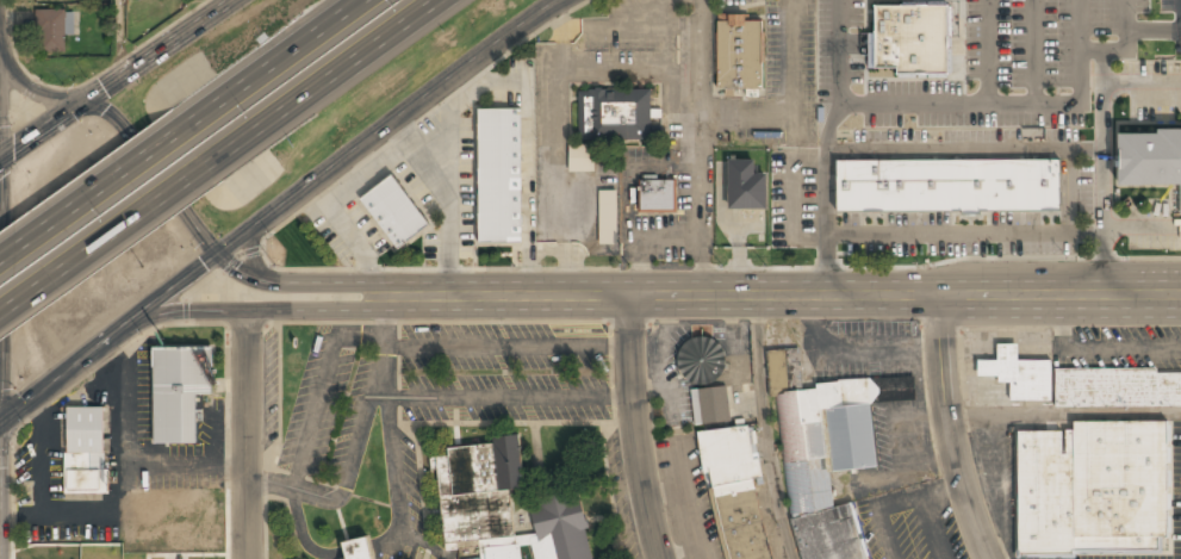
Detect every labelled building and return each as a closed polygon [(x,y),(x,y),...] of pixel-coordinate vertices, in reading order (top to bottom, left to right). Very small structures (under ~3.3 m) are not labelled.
[(869,6),(868,73),(944,74),(945,6),(869,6)] [(36,10),(36,52),(66,52),(66,10),(36,10)] [(716,91),(762,92),(762,19),(716,19),(716,91)] [(568,145),(568,173),(593,173),(593,142),(649,142),(651,91),(578,91),(578,145),(568,145)] [(477,110),(475,243),(520,244),(520,110),(477,110)] [(1118,130),(1117,185),(1179,186),(1179,216),(1180,216),(1180,131),(1118,130)] [(727,160),(727,210),(765,209),(765,174),(753,174),(753,160),(727,160)] [(837,162),(837,213),(1059,213),(1059,162),(837,162)] [(392,175),(358,200),(393,250),(428,226),(392,175)] [(641,182),(641,211),(673,211),(673,182),(641,182)] [(598,192),(598,246),(616,246),(616,192),(598,192)] [(701,336),(709,337),(715,341),(721,347),(725,354),(725,362),(723,369),(719,377),(713,381),(706,384),(697,385),(689,383),(683,378),(678,371),(676,362),(677,354),(680,347),(685,341),(692,337),(701,336)] [(216,346),(216,392),(199,399),(200,443),(154,443),(153,346),(216,346)] [(1051,403),(1052,362),(1017,361),(1017,346),(997,346),(997,361),(977,361),(977,379),(1009,380),(1009,402),(1051,403)] [(1155,373),(1180,373),(1180,404),(1052,405),(1053,368),(1155,368),(1155,373)] [(835,380),(868,378),(877,387),(878,393),(869,403),(875,466),(831,471),(831,505),(789,513),(773,397),(814,389),(815,384),(835,380)] [(689,390),(726,385),(729,421),(692,424),(689,390)] [(66,493),(105,493),(105,408),(64,408),(66,493)] [(568,489),(527,507),(540,537),(510,533),(525,423),(423,467),(458,547),(483,536),(480,558),(598,558),(568,489)] [(1168,540),(1167,423),(1073,423),(1073,431),(1015,433),(1015,555),(1160,554),(1160,540),(1168,540)] [(762,521),(772,558),(724,558),(711,510),(707,489),(713,487),(708,472),(703,472),(696,431),(747,426),(750,453),(756,452),(762,477),(752,478),(762,521)] [(851,502),(869,558),(800,558),(789,520),(851,502)] [(372,558),(365,536),(341,543),(343,550),(341,558),(372,558)]
